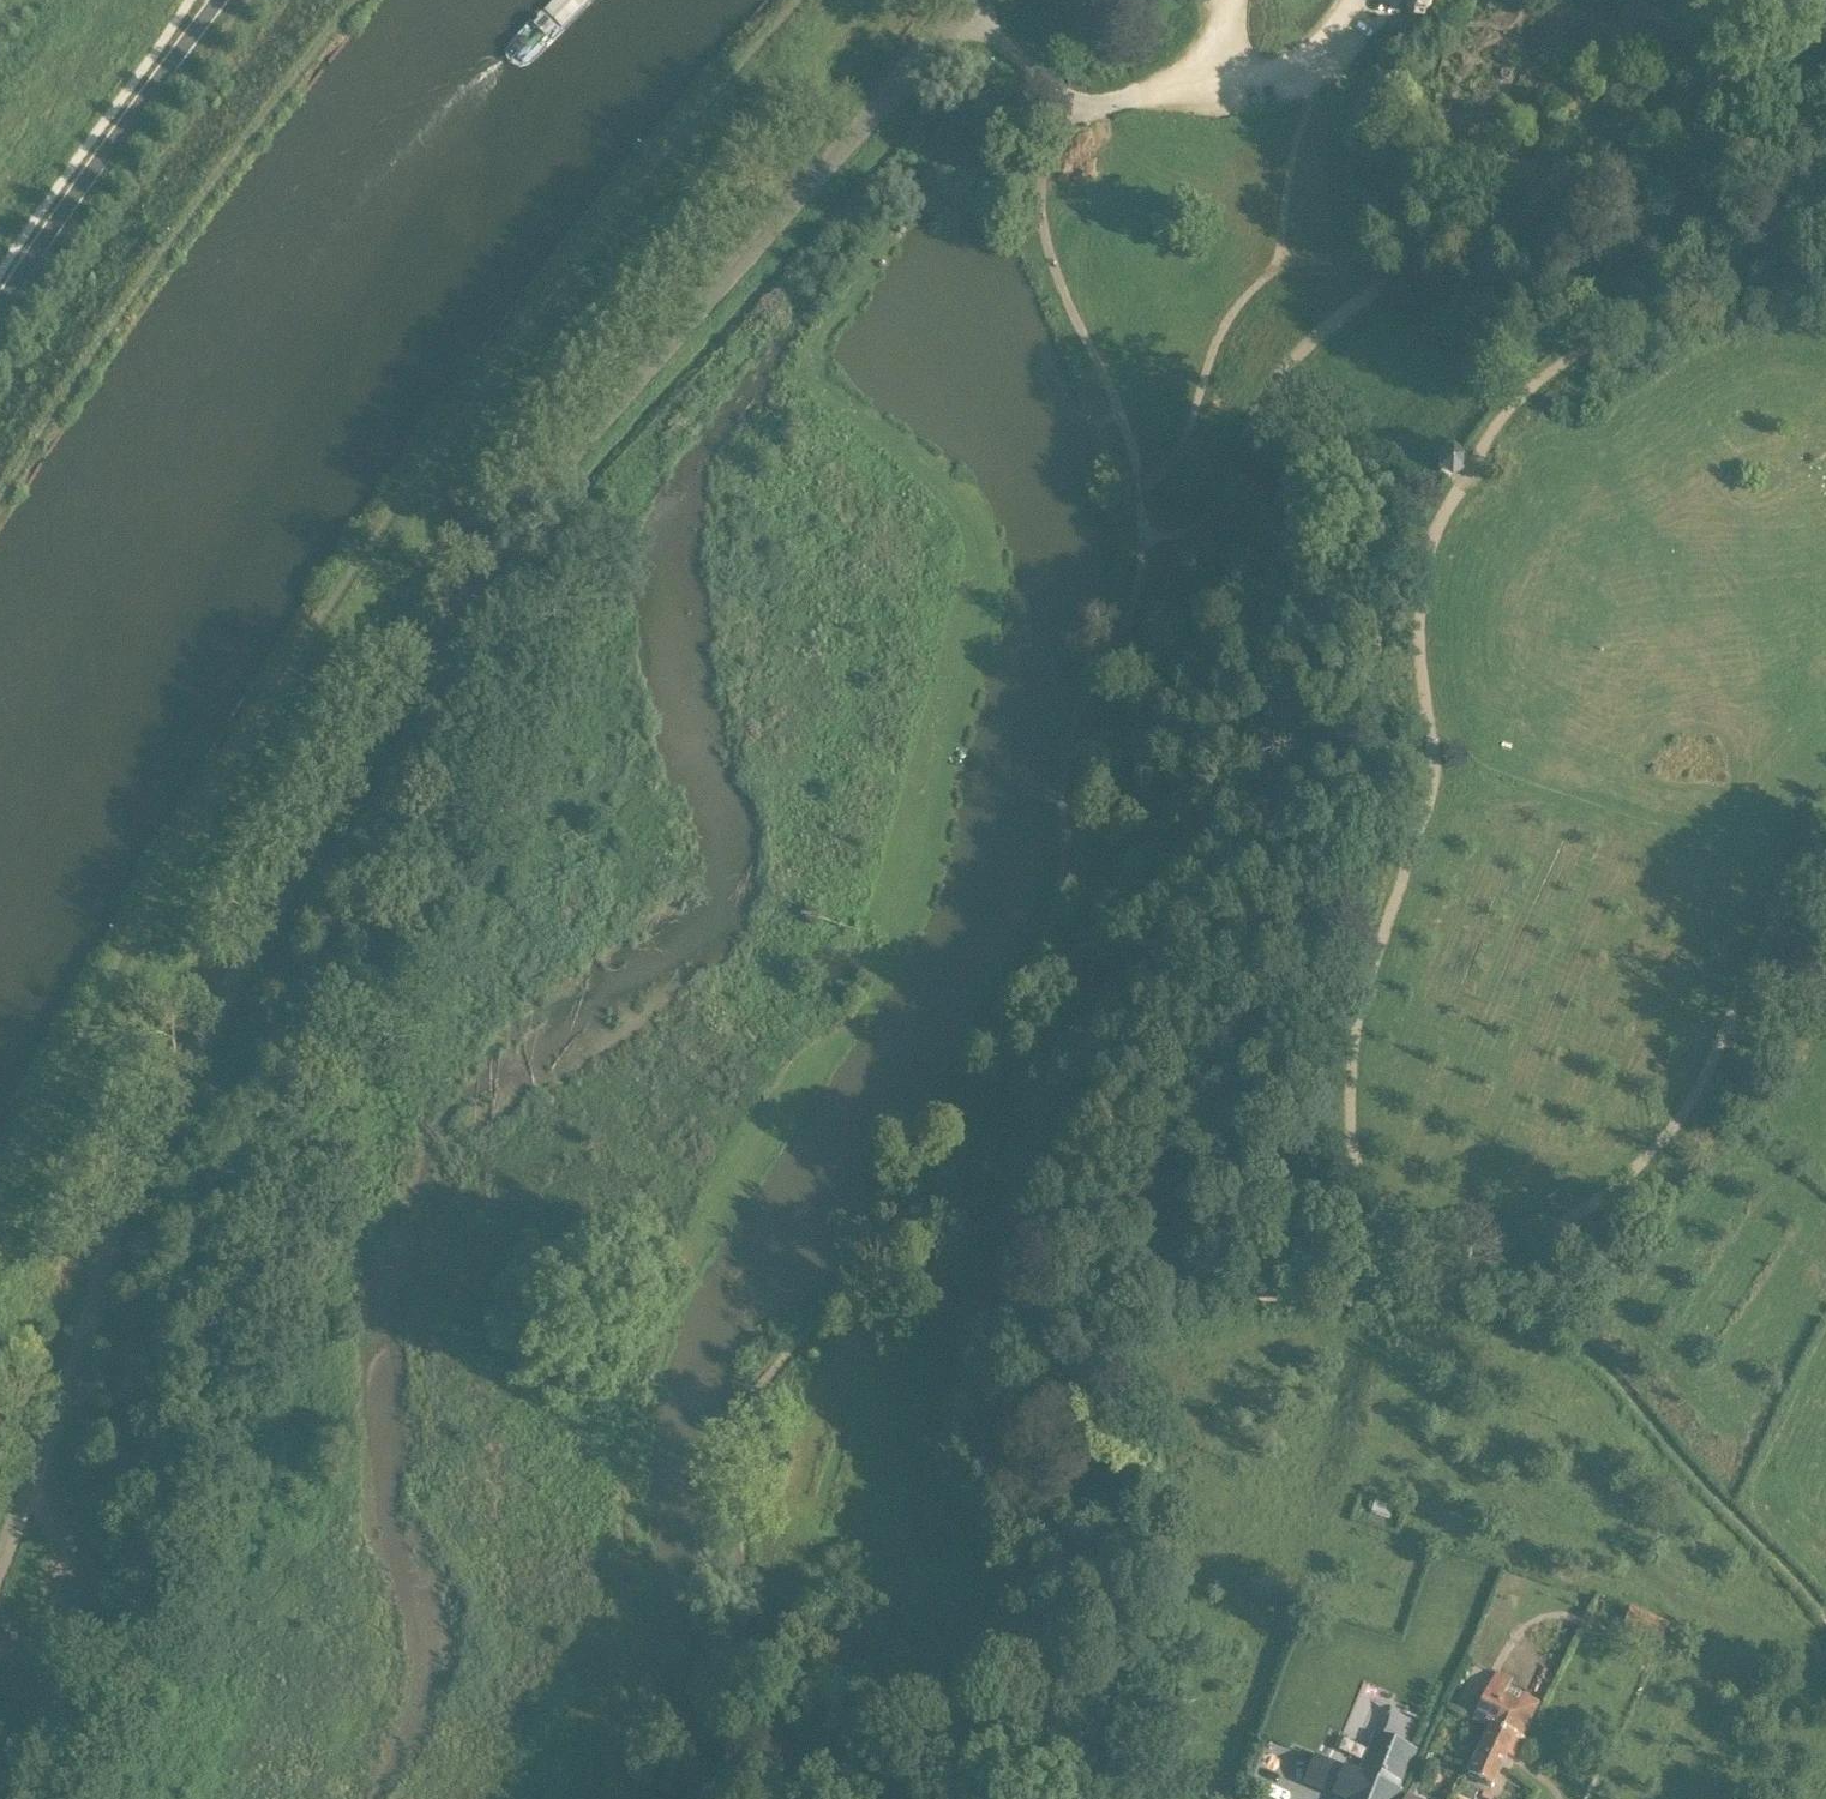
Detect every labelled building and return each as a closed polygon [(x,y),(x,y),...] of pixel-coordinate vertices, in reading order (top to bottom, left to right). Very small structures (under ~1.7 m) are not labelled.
[(1405,5),(1405,7),(1406,9),(1407,11),(1408,13),(1409,14),(1411,16),(1413,17),(1415,17),(1417,18),(1419,18),(1422,17),(1424,17),(1426,16),(1427,14),(1429,13),(1430,11),(1431,9),(1431,7),(1431,4),(1433,4),(1435,4),(1436,4),(1437,3),(1438,2),(1439,1),(1439,0),(1405,0),(1405,5)] [(1681,33),(1659,24),(1653,39),(1674,48),(1681,33)] [(1451,449),(1438,456),(1437,472),(1451,482),(1465,474),(1465,458),(1451,449)] [(1505,1698),(1491,1691),(1476,1723),(1490,1730),(1468,1777),(1492,1789),(1514,1742),(1517,1743),(1525,1725),(1533,1707),(1507,1694),(1505,1698)] [(1397,1793),(1361,1781),(1362,1780),(1342,1772),(1334,1795),(1344,1798),(1395,1798),(1397,1793)]
